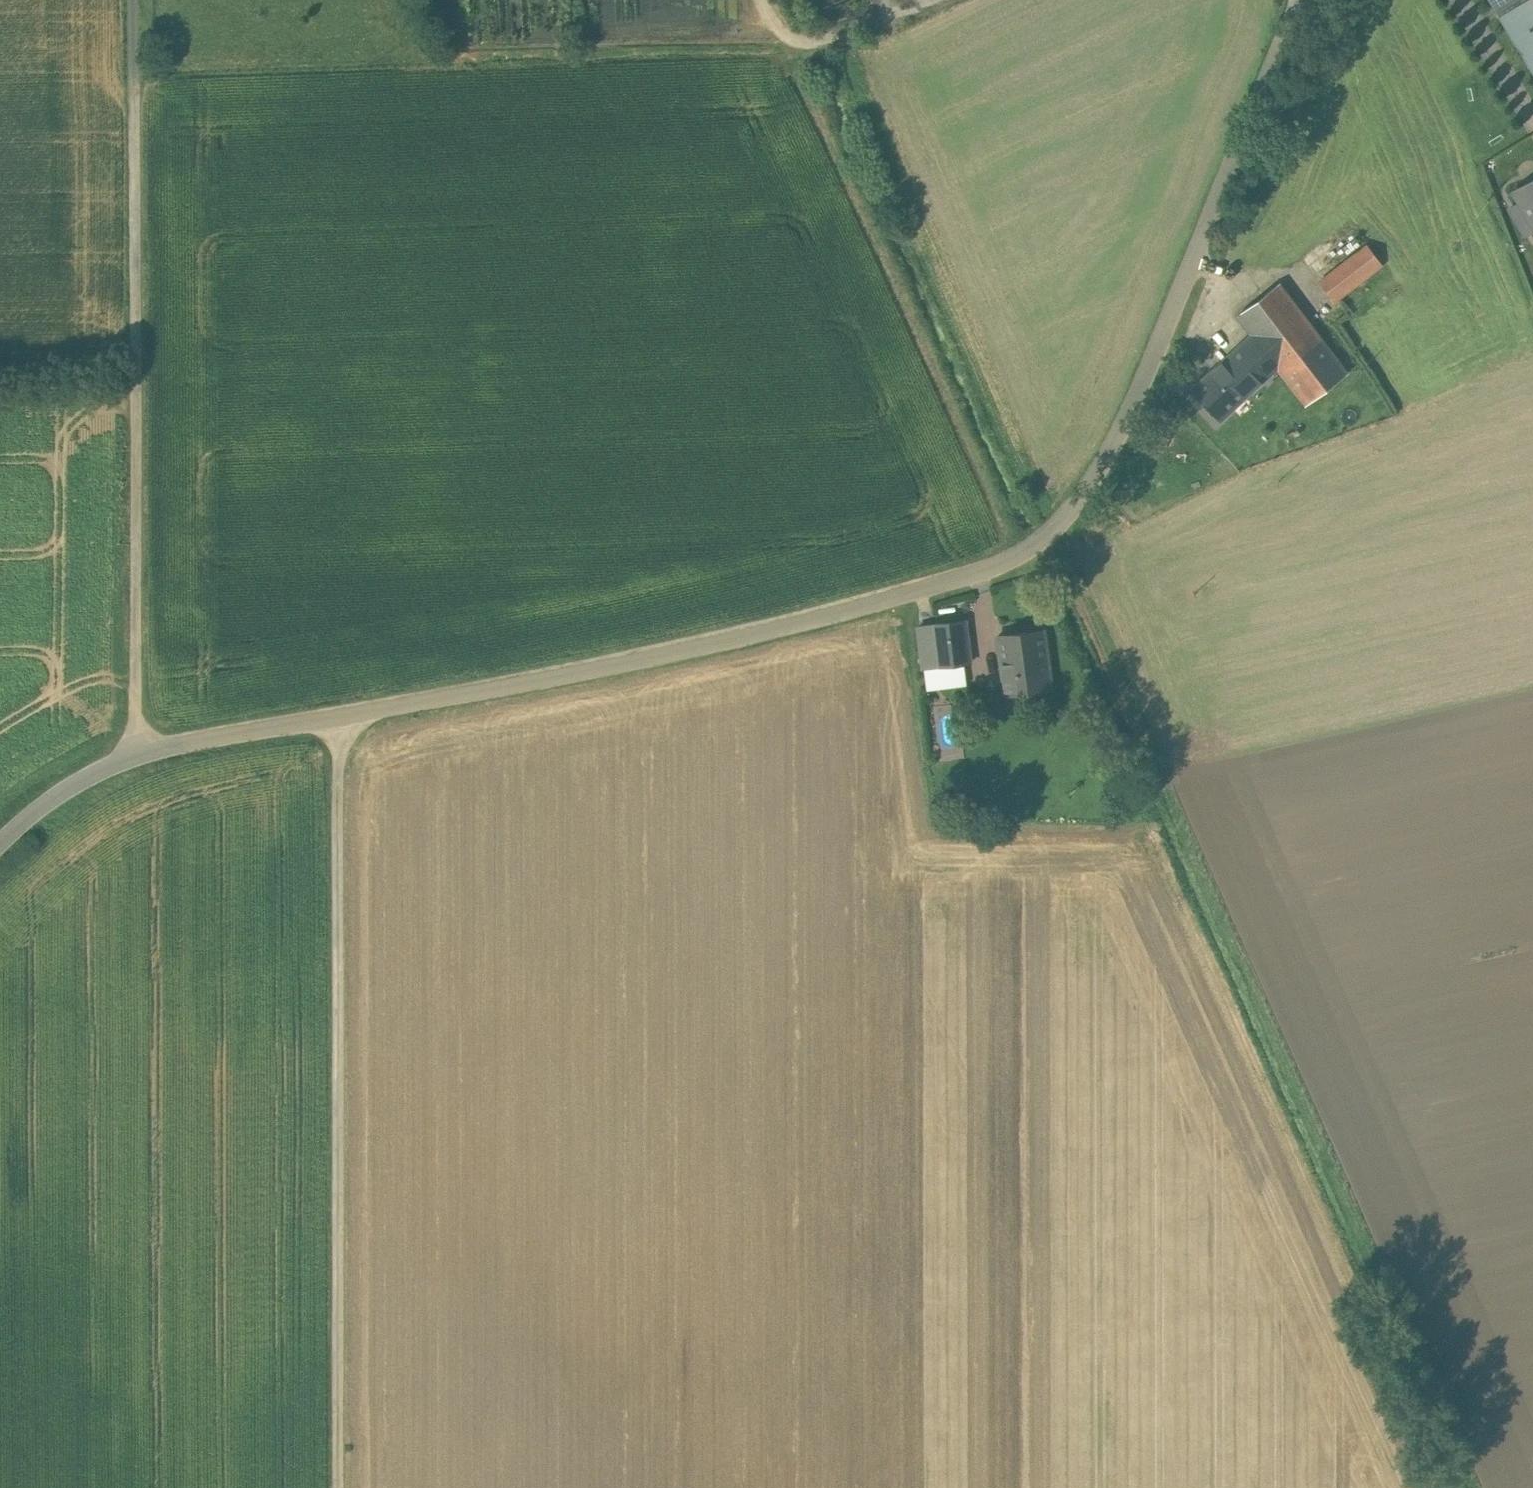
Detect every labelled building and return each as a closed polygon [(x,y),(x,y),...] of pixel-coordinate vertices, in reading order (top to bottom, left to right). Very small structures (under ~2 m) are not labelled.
[(1500,14),(1524,0),(1491,0),(1500,14)] [(1500,14),(1532,69),(1532,0),(1524,0),(1500,14)] [(1514,191),(1532,222),(1532,180),(1514,191)] [(1367,245),(1319,282),(1334,301),(1382,264),(1367,245)] [(1279,283),(1238,314),(1253,335),(1276,364),(1279,361),(1316,332),(1279,283)] [(1316,332),(1279,361),(1276,364),(1277,366),(1306,404),(1347,373),(1316,332)] [(1253,335),(1195,388),(1234,431),(1264,403),(1252,389),(1277,366),(1276,364),(1253,335)] [(1044,630),(1019,633),(1016,614),(995,617),(1001,664),(1047,658),(1044,630)] [(966,620),(933,625),(939,666),(971,662),(966,620)] [(1047,658),(1001,664),(1006,694),(1052,688),(1047,658)]
